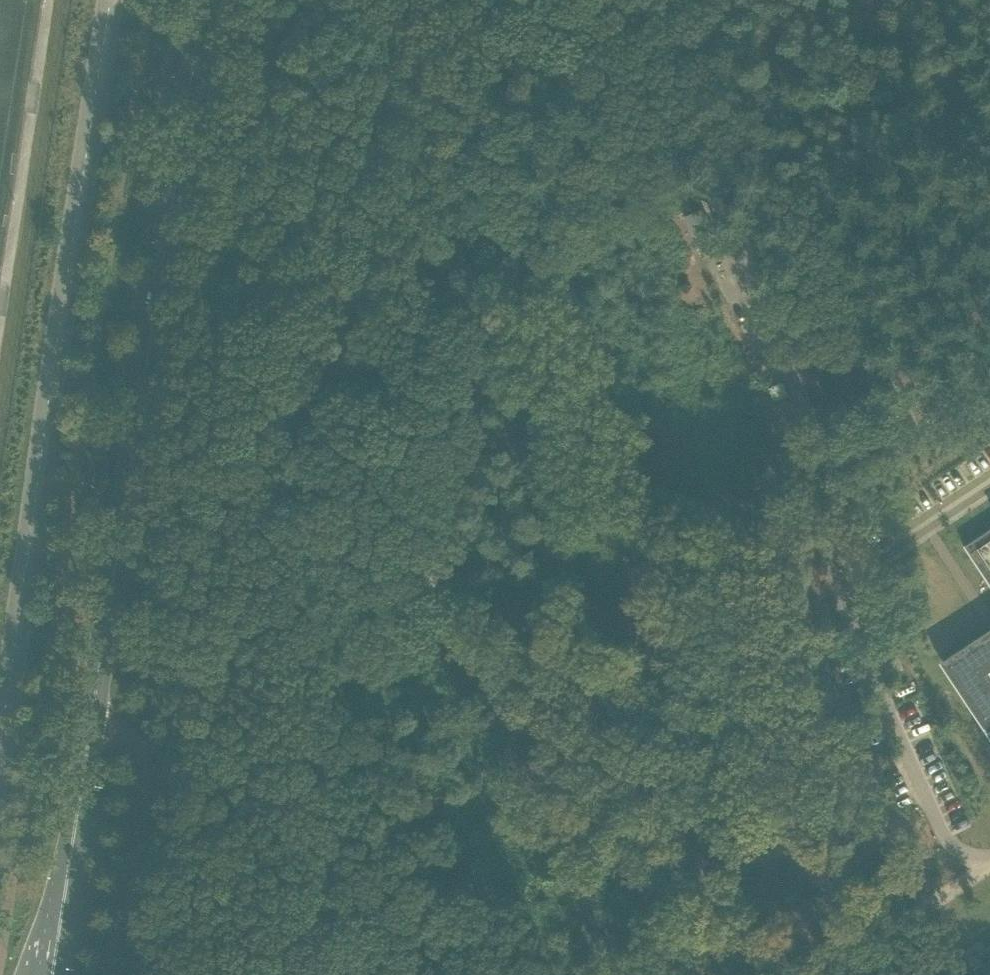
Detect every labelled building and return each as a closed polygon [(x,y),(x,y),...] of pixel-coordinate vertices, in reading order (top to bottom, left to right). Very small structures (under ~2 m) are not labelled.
[(964,546),(989,585),(989,529),(964,546)] [(940,663),(989,738),(989,674),(989,673),(989,630),(940,663)]
